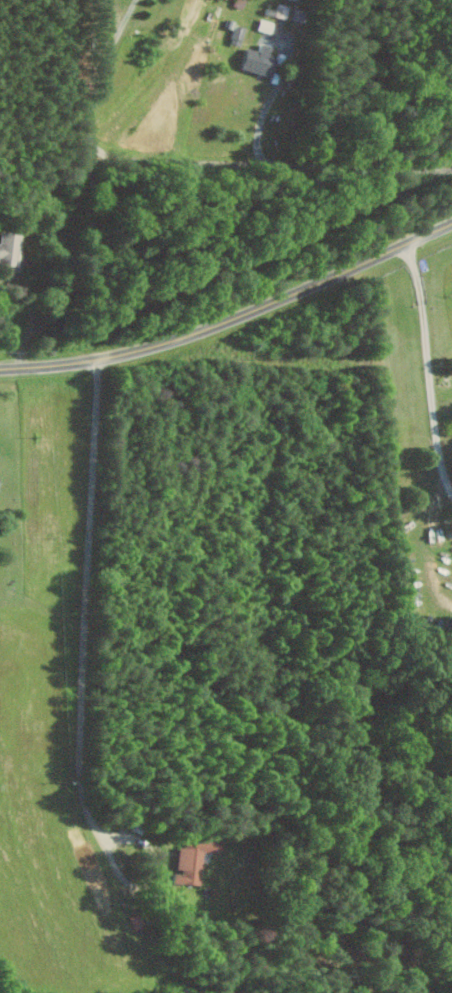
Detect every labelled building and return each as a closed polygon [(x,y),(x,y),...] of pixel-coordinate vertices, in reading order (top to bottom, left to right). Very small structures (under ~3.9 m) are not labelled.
[(276,22),(261,19),(259,31),(274,33),(276,22)] [(261,51),(247,47),(241,68),(272,76),(278,55),(271,53),(273,46),(263,44),(261,51)] [(19,267),(23,234),(2,231),(0,244),(0,264),(19,267)] [(176,883),(202,884),(203,852),(220,853),(221,843),(179,841),(178,871),(176,871),(176,883)]
